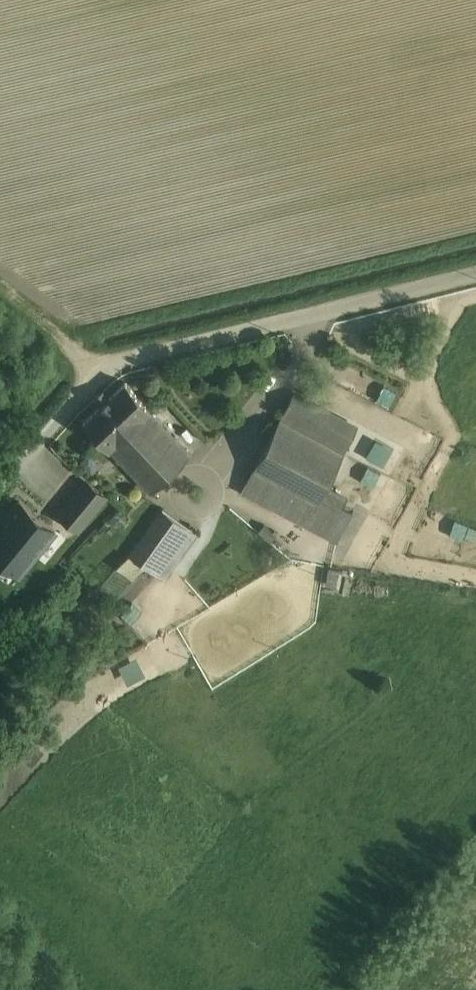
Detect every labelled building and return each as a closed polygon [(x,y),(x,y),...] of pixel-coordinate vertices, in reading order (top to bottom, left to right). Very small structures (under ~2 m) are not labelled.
[(125,381),(83,421),(109,449),(110,447),(150,410),(151,409),(125,381)] [(290,397),(278,420),(343,453),(355,431),(290,397)] [(150,410),(110,447),(151,490),(190,453),(150,410)] [(261,453),(326,486),(343,453),(278,420),(261,453)] [(253,469),(317,503),(326,486),(261,453),(253,469)] [(317,503),(253,469),(245,484),(246,485),(243,490),(336,539),(341,531),(352,509),(343,505),(339,514),(317,503)] [(82,477),(51,514),(74,533),(96,508),(105,496),(82,477)] [(347,497),(326,486),(317,503),(339,514),(343,505),(347,497)] [(96,508),(104,515),(113,504),(105,496),(96,508)] [(19,500),(0,523),(0,525),(35,555),(55,530),(19,500)] [(196,533),(162,508),(130,553),(163,578),(196,533)] [(350,514),(337,548),(349,553),(363,519),(350,514)] [(475,541),(475,524),(455,519),(451,534),(475,541)] [(0,525),(0,556),(20,573),(35,555),(0,525)] [(129,682),(147,673),(138,655),(120,664),(129,682)]
